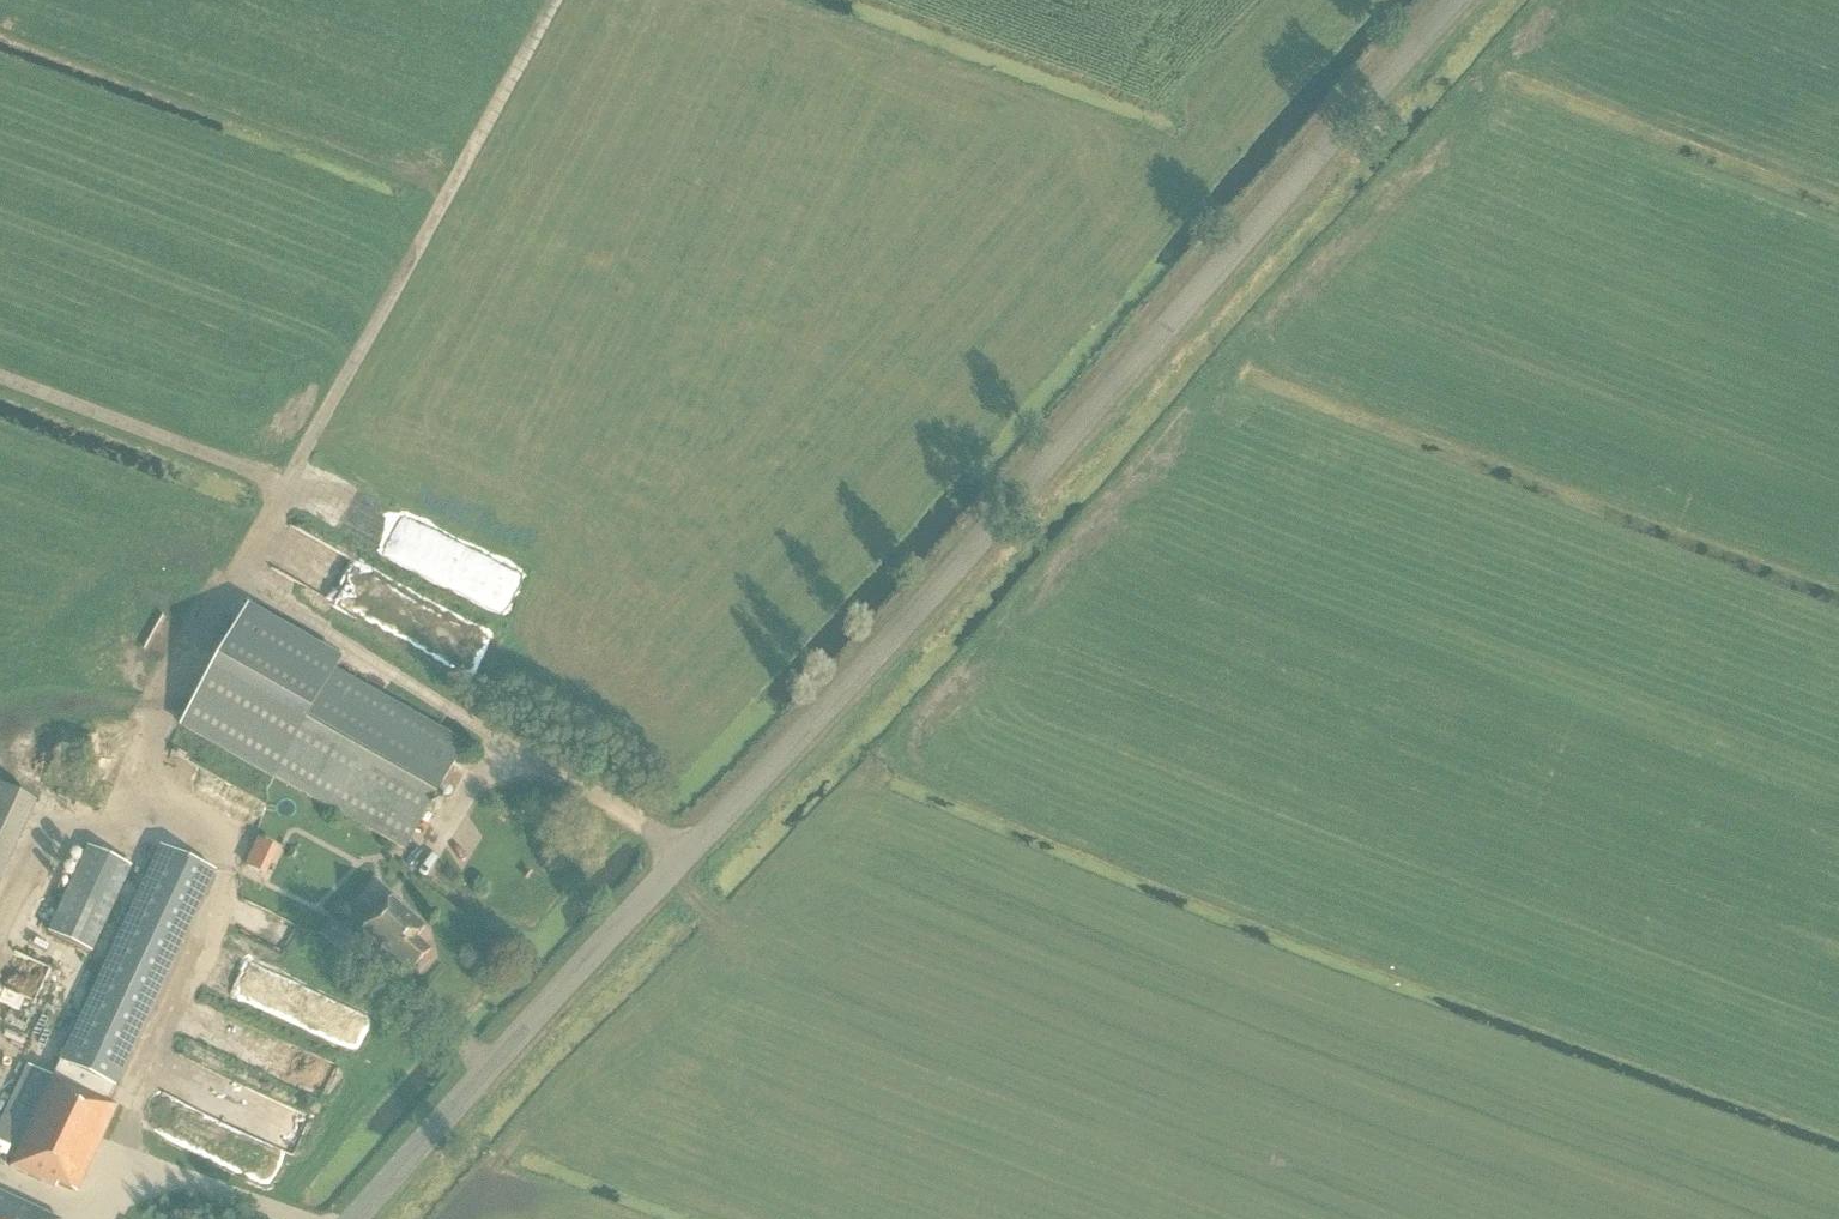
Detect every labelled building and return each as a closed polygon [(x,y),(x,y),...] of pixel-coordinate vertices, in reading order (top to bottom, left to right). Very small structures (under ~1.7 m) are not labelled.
[(275,776),(279,778),(406,852),(466,749),(334,672),(342,658),(247,605),(178,727),(273,780),(275,776)] [(37,804),(0,787),(0,884),(37,804)] [(237,819),(246,800),(227,791),(218,810),(237,819)] [(83,998),(128,859),(80,843),(44,950),(74,960),(64,991),(83,998)] [(496,856),(491,845),(472,853),(477,864),(496,856)] [(8,1168),(56,1188),(58,1186),(75,1193),(117,1106),(108,1102),(115,1087),(115,1086),(215,873),(161,848),(63,1064),(54,1078),(29,1067),(2,1121),(0,1126),(0,1140),(18,1148),(8,1168)] [(364,932),(410,973),(430,952),(416,938),(424,928),(392,900),(364,932)] [(290,923),(253,908),(244,931),(280,946),(290,923)] [(320,933),(352,961),(364,947),(333,919),(320,933)] [(332,1045),(351,1017),(336,1007),(317,1034),(332,1045)] [(330,1057),(190,1011),(179,1043),(319,1089),(330,1057)] [(0,1193),(0,1218),(58,1218),(0,1193)]
